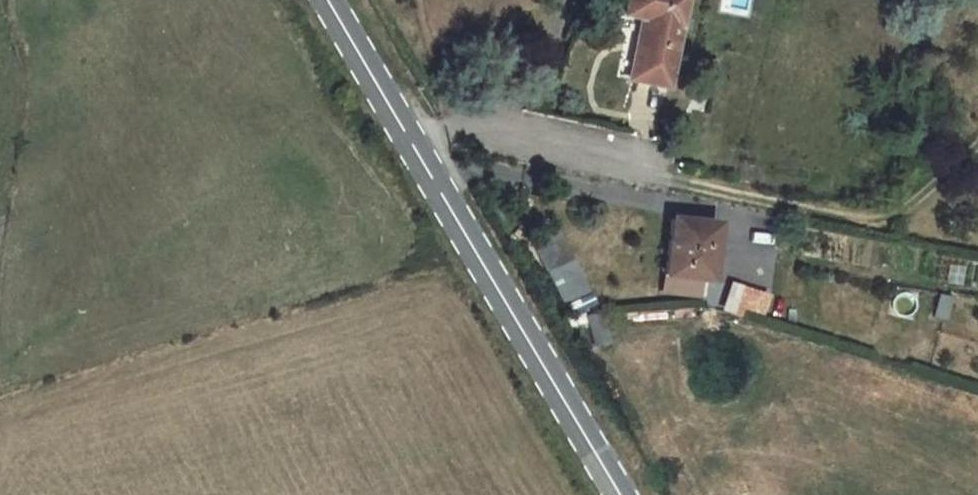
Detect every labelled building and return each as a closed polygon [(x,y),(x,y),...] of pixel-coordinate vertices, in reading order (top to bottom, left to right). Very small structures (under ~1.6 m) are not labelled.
[(623,15),(639,18),(626,78),(662,85),(680,0),(626,0),(623,15)] [(715,224),(671,219),(664,276),(706,281),(708,262),(710,263),(715,224)]
